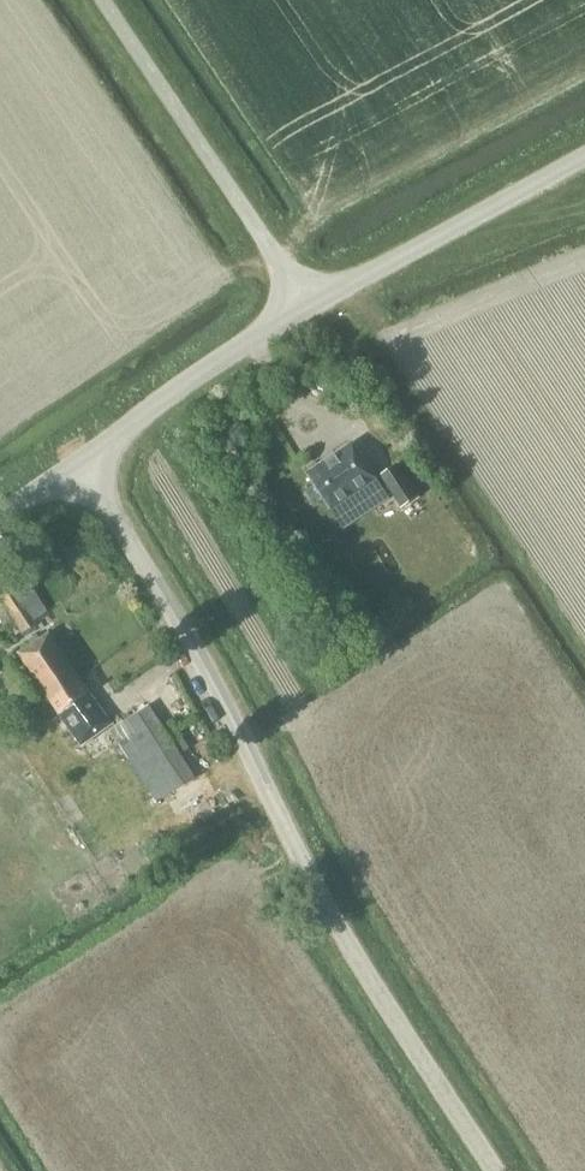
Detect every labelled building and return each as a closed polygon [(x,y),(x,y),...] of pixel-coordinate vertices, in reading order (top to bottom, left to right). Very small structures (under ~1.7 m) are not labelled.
[(343,358),(355,377),(366,369),(354,351),(343,358)] [(376,478),(353,443),(308,474),(332,508),(376,478)] [(397,464),(381,474),(402,508),(418,497),(397,464)] [(37,619),(48,612),(31,584),(33,583),(24,568),(0,582),(0,597),(22,633),(39,622),(37,619)] [(19,653),(51,700),(81,680),(82,680),(50,633),(19,653)] [(51,700),(82,745),(113,724),(81,680),(51,700)] [(111,731),(129,759),(145,749),(174,793),(197,778),(178,746),(185,742),(172,721),(164,726),(161,722),(165,720),(158,711),(155,713),(151,706),(111,731)]
